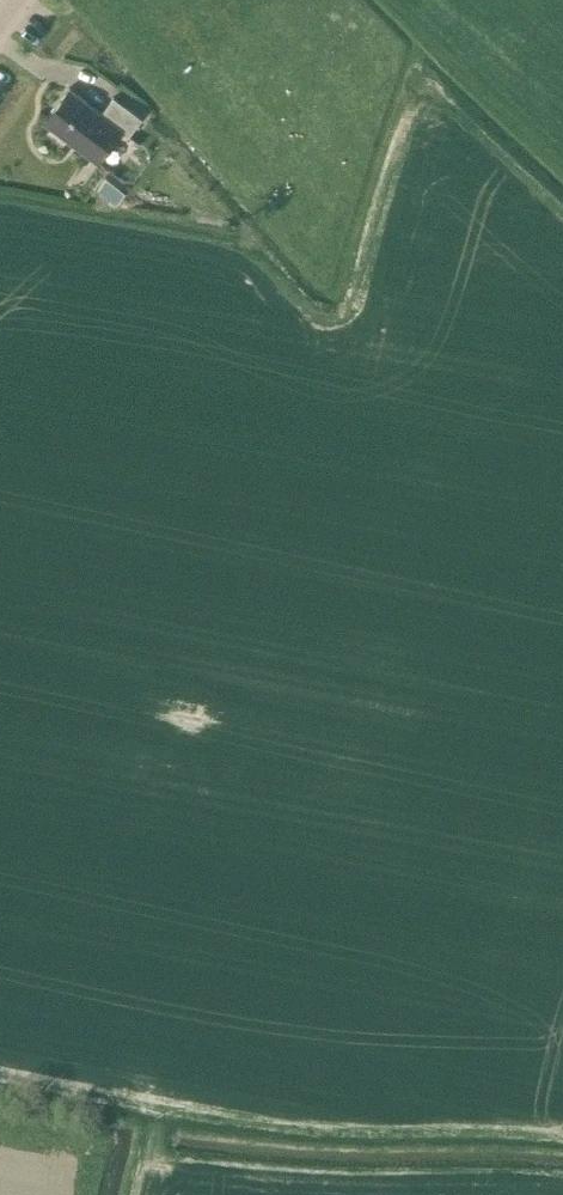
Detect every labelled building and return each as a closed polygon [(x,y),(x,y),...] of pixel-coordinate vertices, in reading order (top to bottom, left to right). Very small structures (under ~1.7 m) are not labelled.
[(112,96),(101,112),(68,88),(43,121),(95,160),(119,128),(127,134),(140,117),(112,96)] [(97,187),(110,198),(119,186),(106,176),(97,187)]
